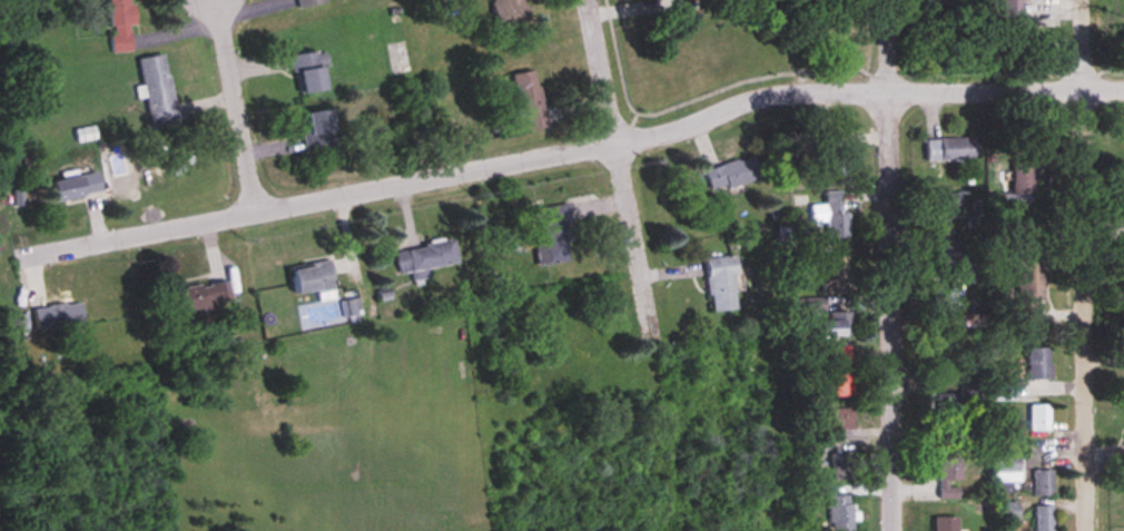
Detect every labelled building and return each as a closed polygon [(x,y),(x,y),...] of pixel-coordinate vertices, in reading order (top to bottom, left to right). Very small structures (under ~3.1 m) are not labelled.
[(111,53),(135,52),(133,0),(109,0),(111,53)] [(492,26),(522,23),(520,0),(489,0),(492,26)] [(1001,16),(1019,16),(1019,0),(1001,0),(1001,16)] [(321,89),(317,66),(324,65),(321,49),(288,55),(295,94),(321,89)] [(140,59),(150,127),(178,123),(167,55),(140,59)] [(542,126),(531,70),(507,74),(516,119),(520,118),(522,130),(542,126)] [(331,146),(325,108),(297,113),(302,150),(331,146)] [(845,149),(838,149),(838,135),(821,135),(821,176),(845,176),(845,149)] [(923,138),(923,161),(970,161),(970,138),(923,138)] [(707,191),(757,179),(752,156),(701,167),(707,191)] [(1034,193),(1034,162),(1010,162),(1010,193),(1034,193)] [(103,192),(99,172),(52,183),(57,203),(103,192)] [(843,191),(822,192),(823,205),(809,205),(809,222),(823,222),(824,238),(845,238),(843,191)] [(930,219),(954,219),(954,191),(930,191),(930,219)] [(535,265),(567,261),(561,212),(529,215),(535,265)] [(454,264),(451,242),(393,250),(396,275),(409,273),(410,280),(429,278),(427,268),(454,264)] [(958,246),(931,246),(931,270),(958,270),(958,246)] [(734,309),(730,255),(702,258),(706,311),(734,309)] [(823,256),(823,294),(847,294),(847,256),(823,256)] [(1015,258),(1015,324),(1034,324),(1034,304),(1043,304),(1043,258),(1015,258)] [(290,294),(316,291),(318,302),(334,300),(328,262),(286,268),(290,294)] [(226,280),(188,286),(189,295),(165,299),(168,313),(229,303),(226,280)] [(954,318),(954,283),(931,283),(931,318),(954,318)] [(814,338),(849,337),(849,312),(822,312),(822,299),(803,300),(803,315),(814,315),(814,338)] [(32,331),(81,326),(78,302),(29,307),(32,331)] [(984,326),(983,315),(969,316),(970,327),(984,326)] [(849,396),(849,347),(828,347),(828,396),(849,396)] [(1025,348),(1025,379),(1048,379),(1048,348),(1025,348)] [(934,426),(957,426),(957,393),(934,393),(934,426)] [(1028,405),(1028,430),(1048,430),(1048,405),(1028,405)] [(823,430),(852,430),(852,409),(823,409),(823,430)] [(1015,453),(990,453),(990,483),(1015,483),(1015,453)] [(851,480),(851,454),(829,454),(829,480),(851,480)] [(955,482),(956,457),(931,457),(931,480),(937,480),(937,500),(956,500),(956,482),(955,482)] [(1032,496),(1051,496),(1051,470),(1032,470),(1032,496)] [(828,530),(852,530),(852,495),(828,496),(828,530)] [(1015,502),(993,502),(993,522),(1015,522),(1015,502)] [(1052,506),(1033,506),(1033,530),(1052,530),(1052,506)] [(931,517),(931,530),(955,530),(955,517),(931,517)]
